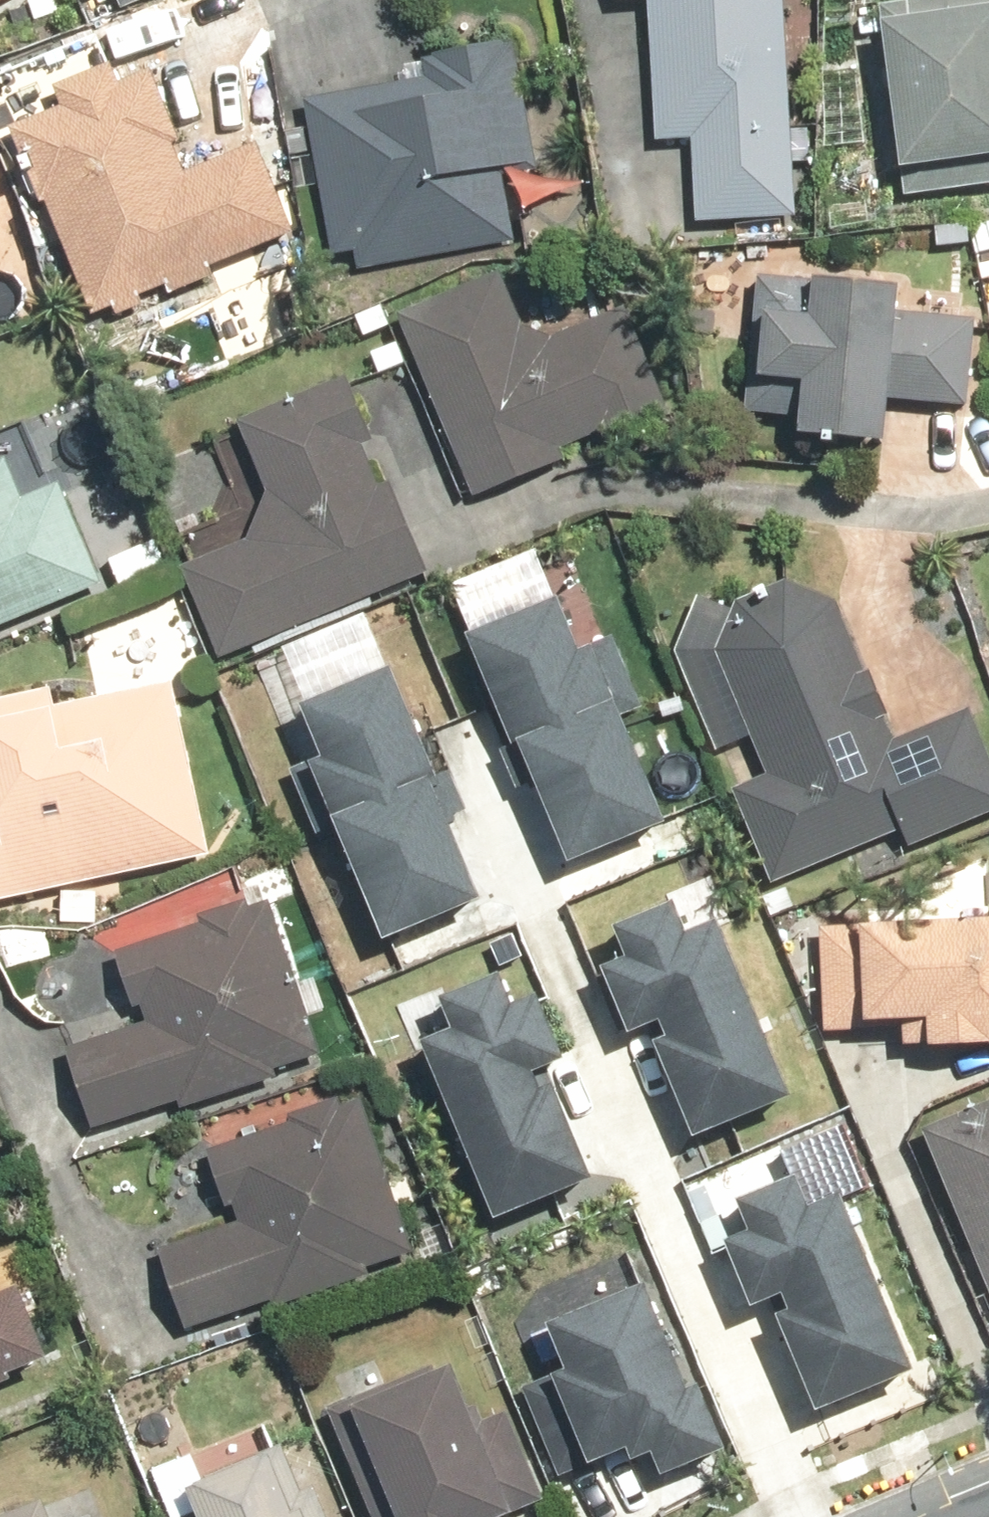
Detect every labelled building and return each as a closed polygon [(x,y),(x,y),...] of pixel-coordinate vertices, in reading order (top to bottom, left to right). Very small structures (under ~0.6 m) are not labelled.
[(117,12),(146,0),(112,0),(117,12)] [(605,4),(642,2),(649,143),(686,141),(690,226),(791,221),(780,0),(605,0),(605,4)] [(871,5),(873,23),(866,24),(884,173),(895,172),(898,197),(988,186),(988,0),(895,0),(895,3),(871,5)] [(528,165),(507,41),(416,57),(420,80),(299,100),(326,257),(349,253),(353,273),(511,246),(498,170),(528,165)] [(108,310),(113,323),(211,284),(205,268),(289,235),(251,142),(177,172),(166,145),(174,142),(146,71),(110,85),(101,64),(44,87),(52,106),(0,127),(32,206),(38,204),(85,319),(108,310)] [(493,271),(388,317),(469,499),(558,461),(554,450),(603,429),(608,440),(665,416),(617,308),(549,338),(518,327),(493,271)] [(898,289),(751,278),(743,381),(788,384),(785,438),(872,444),(874,412),(883,413),(884,402),(961,407),(967,320),(896,315),(898,289)] [(174,568),(214,662),(422,575),(384,484),(373,488),(356,448),(366,443),(338,377),(229,423),(260,492),(242,541),(174,568)] [(97,587),(26,417),(0,428),(0,628),(97,587)] [(962,710),(888,741),(879,719),(860,673),(856,674),(830,602),(778,582),(728,603),(725,611),(689,597),(669,653),(709,754),(744,739),(759,776),(726,789),(767,886),(895,834),(902,850),(988,814),(988,774),(962,710)] [(563,601),(470,639),(565,864),(657,826),(563,601)] [(294,708),(380,942),(476,907),(390,673),(294,708)] [(205,855),(167,682),(49,708),(44,688),(0,698),(0,901),(205,855)] [(317,1057),(257,892),(188,917),(196,922),(111,952),(73,931),(72,974),(107,963),(124,1011),(134,1008),(140,1022),(53,1053),(81,1133),(173,1104),(176,1110),(272,1080),(270,1071),(317,1057)] [(611,961),(587,970),(614,1038),(645,1026),(651,1042),(642,1045),(680,1140),(777,1102),(706,923),(671,937),(659,906),(598,929),(611,961)] [(816,928),(820,1033),(894,1030),(895,1047),(914,1046),(915,1050),(988,1047),(988,921),(816,928)] [(406,1045),(481,1223),(578,1182),(538,1087),(527,1091),(520,1076),(547,1064),(520,1000),(498,1010),(485,977),(424,1003),(436,1033),(406,1045)] [(406,1253),(354,1100),(199,1153),(219,1210),(226,1208),(232,1223),(145,1253),(172,1334),(266,1302),(269,1310),(364,1277),(361,1269),(406,1253)] [(988,1306),(988,1112),(984,1101),(913,1131),(988,1306)] [(759,1319),(802,1417),(900,1375),(823,1198),(794,1210),(780,1178),(720,1204),(732,1233),(707,1244),(737,1312),(766,1299),(772,1314),(759,1319)] [(630,1288),(534,1329),(552,1372),(537,1378),(576,1469),(611,1454),(617,1468),(637,1459),(647,1480),(711,1453),(684,1388),(675,1392),(630,1288)] [(3,1290),(0,1292),(0,1376),(34,1362),(3,1290)] [(334,1405),(380,1516),(498,1516),(532,1503),(499,1413),(475,1422),(470,1408),(462,1411),(445,1366),(427,1373),(425,1370),(334,1405)] [(275,1448),(194,1482),(184,1458),(147,1473),(157,1499),(165,1516),(182,1516),(183,1516),(318,1516),(307,1489),(295,1494),(275,1448)] [(28,1504),(0,1516),(34,1516),(28,1504)]
